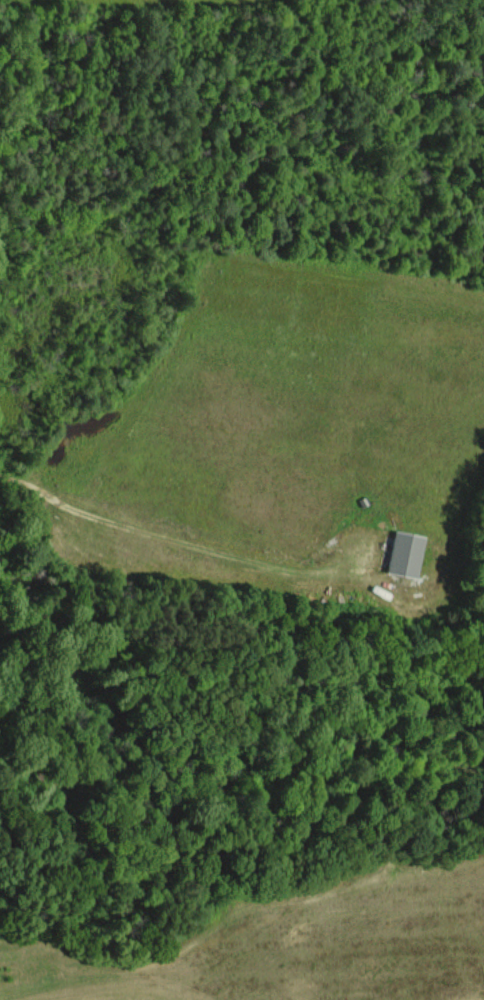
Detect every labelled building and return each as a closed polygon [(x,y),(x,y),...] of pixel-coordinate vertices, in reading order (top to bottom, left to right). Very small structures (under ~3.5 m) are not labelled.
[(385,572),(415,579),(425,537),(395,530),(385,572)]
